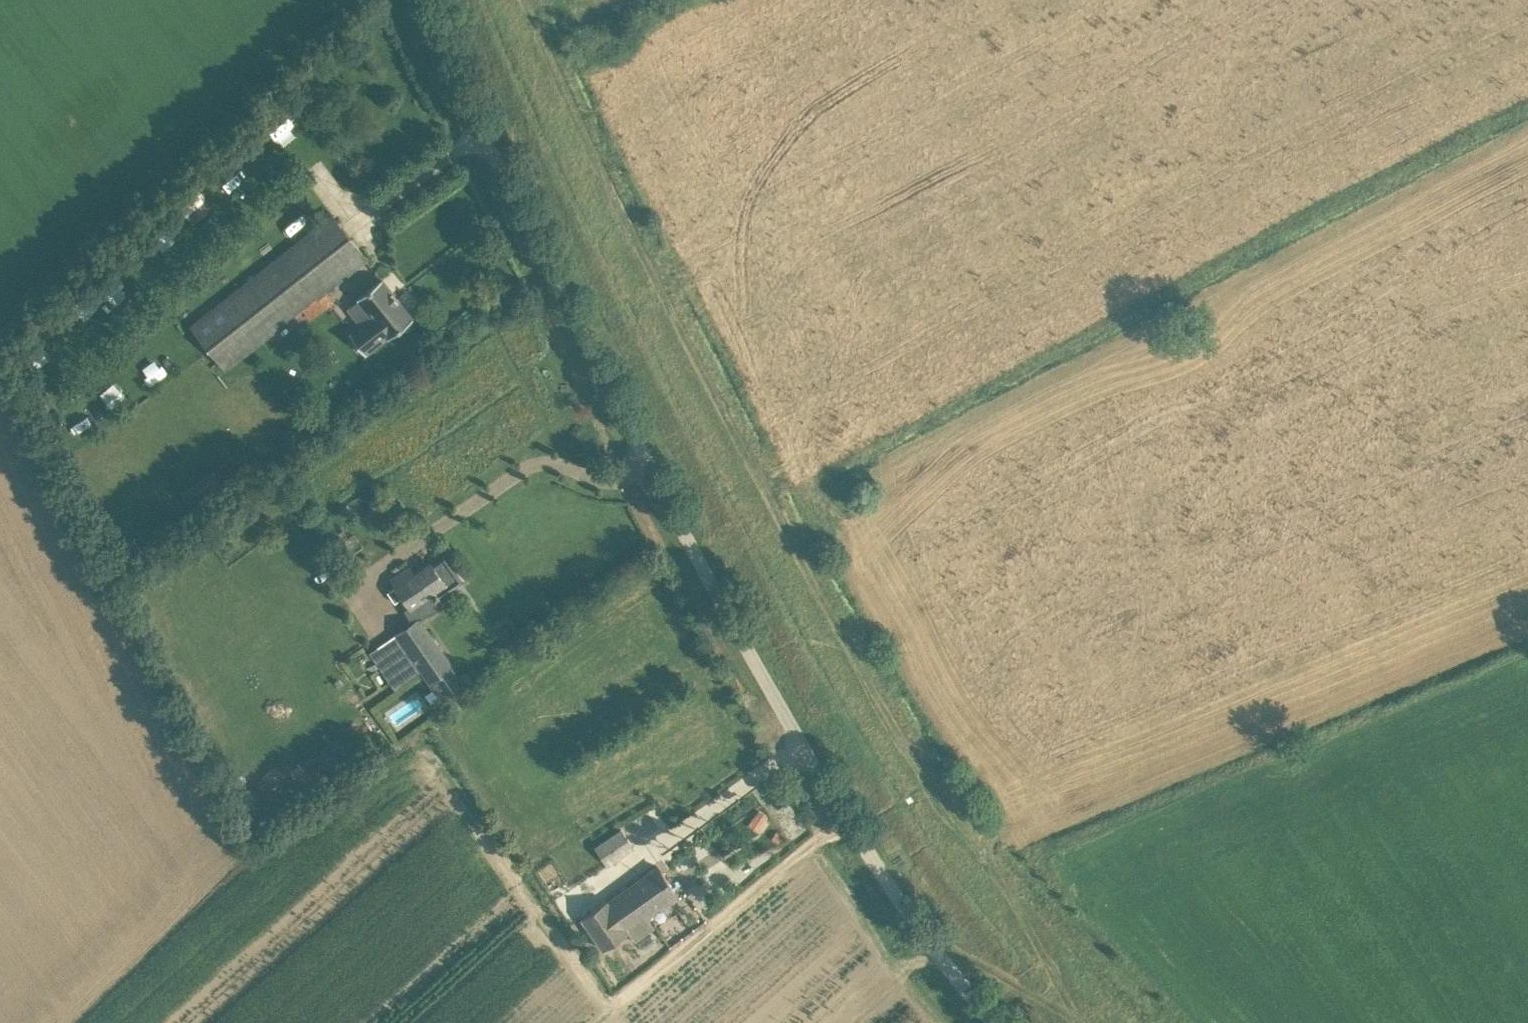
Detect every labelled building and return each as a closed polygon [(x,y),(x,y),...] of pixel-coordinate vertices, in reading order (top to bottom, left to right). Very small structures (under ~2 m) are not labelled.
[(264,140),(252,148),(258,158),(270,151),(264,140)] [(221,192),(233,180),(222,167),(209,179),(221,192)] [(192,324),(227,368),(367,257),(332,213),(192,324)] [(142,272),(156,256),(141,243),(127,260),(142,272)] [(111,265),(96,280),(116,301),(131,286),(111,265)] [(373,315),(351,332),(367,353),(389,336),(414,317),(382,277),(358,296),(373,315)] [(161,349),(145,358),(153,374),(169,365),(161,349)] [(410,564),(390,577),(409,605),(405,608),(414,622),(421,617),(425,615),(432,612),(439,608),(443,602),(440,595),(462,580),(445,555),(433,563),(432,561),(416,573),(410,564)] [(414,622),(383,643),(402,670),(416,660),(432,682),(455,666),(421,617),(414,622)] [(769,815),(759,809),(753,819),(763,824),(769,815)] [(720,829),(728,823),(724,817),(716,823),(720,829)] [(595,843),(608,862),(635,844),(622,825),(595,843)] [(785,836),(778,830),(773,837),(781,842),(785,836)] [(646,915),(678,893),(659,865),(609,901),(608,899),(582,916),(604,948),(629,931),(635,939),(654,926),(646,915)]
